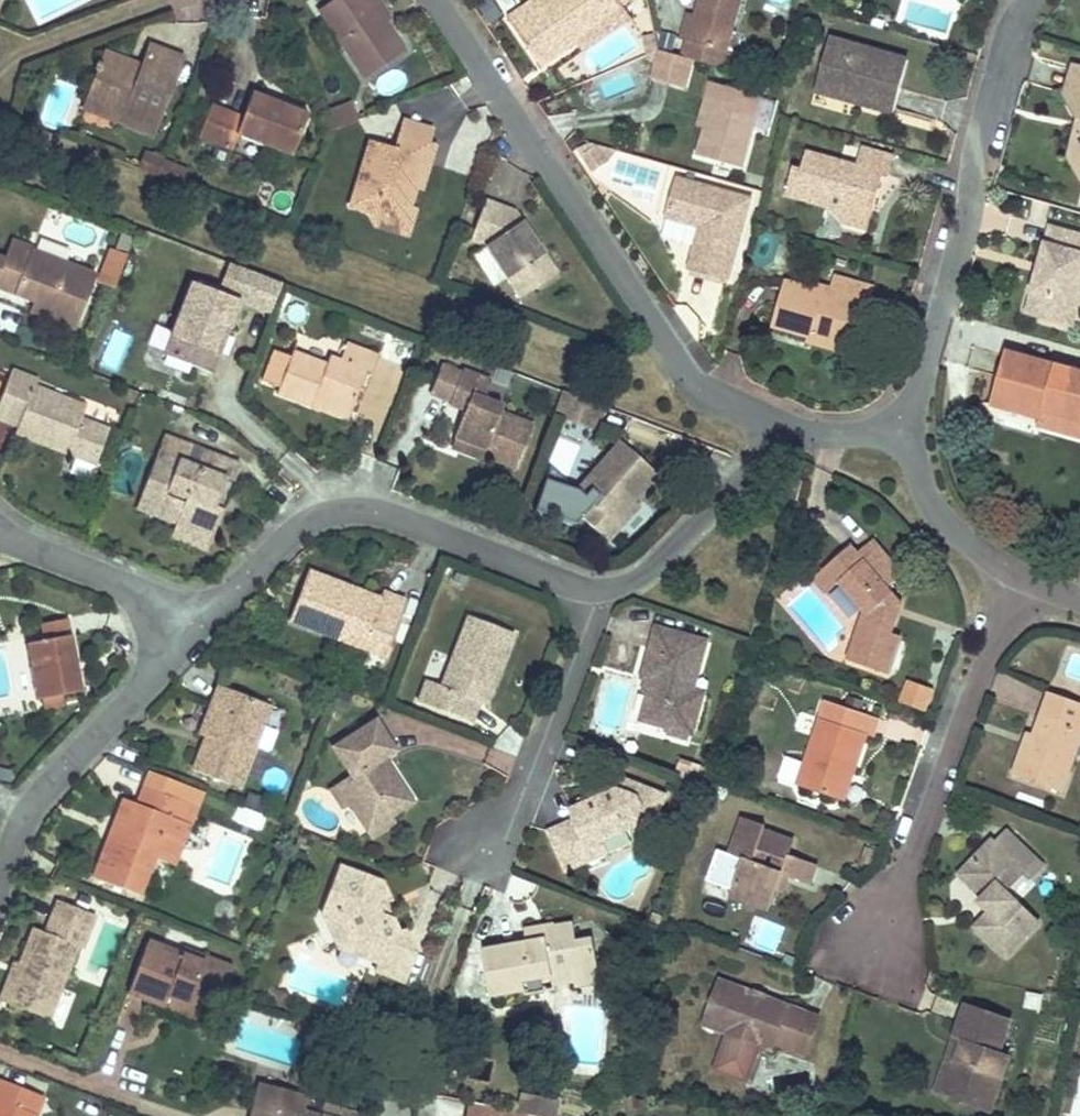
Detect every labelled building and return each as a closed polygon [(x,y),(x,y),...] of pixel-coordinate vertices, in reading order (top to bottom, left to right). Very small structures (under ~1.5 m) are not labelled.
[(316,14),(362,78),(399,52),(378,22),(365,5),(370,0),(336,0),(316,14)] [(384,18),(370,0),(365,5),(378,22),(384,18)] [(508,16),(542,65),(578,39),(589,31),(587,27),(625,1),(627,0),(547,0),(531,13),(525,3),(508,16)] [(547,0),(529,0),(525,3),(531,13),(547,0)] [(744,0),(701,0),(697,14),(692,39),(699,41),(720,47),(732,50),(744,0)] [(634,14),(625,1),(587,27),(589,31),(578,39),(584,48),(634,14)] [(683,37),(692,39),(697,14),(690,12),(683,37)] [(661,47),(657,29),(645,33),(650,52),(661,47)] [(907,52),(833,32),(819,85),(850,93),(859,96),(893,105),(907,52)] [(716,63),(720,47),(699,41),(694,57),(716,63)] [(182,54),(149,43),(142,64),(106,51),(89,100),(119,110),(116,119),(154,132),(182,54)] [(694,57),(661,47),(654,76),(687,85),(694,57)] [(1070,60),(1060,95),(1069,96),(1074,71),(1079,73),(1079,63),(1070,60)] [(409,82),(400,67),(373,83),(382,98),(409,82)] [(1068,154),(1079,157),(1079,73),(1074,71),(1069,96),(1077,117),(1068,154)] [(743,164),(761,93),(710,78),(705,98),(714,101),(706,125),(698,151),(743,164)] [(235,137),(289,155),(304,112),(279,103),(276,111),(266,108),(270,99),(244,89),(235,112),(207,103),(192,137),(229,151),(235,137)] [(318,107),(326,131),(354,120),(345,97),(318,107)] [(706,125),(714,101),(705,98),(698,122),(706,125)] [(276,111),(279,103),(270,99),(266,108),(276,111)] [(119,110),(89,100),(86,108),(116,119),(119,110)] [(428,144),(432,132),(405,123),(400,137),(428,144)] [(413,164),(428,144),(400,137),(393,158),(371,148),(349,209),(363,214),(373,231),(405,213),(409,199),(407,181),(413,164)] [(405,213),(373,231),(402,240),(434,147),(428,144),(413,164),(407,181),(409,199),(405,213)] [(803,166),(793,164),(786,190),(827,202),(832,194),(841,197),(839,205),(846,208),(866,213),(879,170),(885,172),(891,152),(865,144),(858,163),(807,148),(803,166)] [(144,154),(138,170),(153,176),(160,160),(144,154)] [(1068,154),(1079,179),(1079,157),(1068,154)] [(160,160),(153,176),(178,185),(184,169),(160,160)] [(753,198),(680,179),(669,219),(698,227),(688,267),(731,279),(753,198)] [(518,205),(487,194),(476,227),(492,233),(529,287),(561,266),(546,245),(540,249),(533,238),(539,235),(518,205)] [(833,218),(862,226),(866,213),(846,208),(839,205),(841,197),(832,194),(827,202),(833,218)] [(1050,220),(1038,260),(1046,263),(1044,274),(1034,271),(1024,307),(1069,320),(1076,299),(1069,297),(1079,256),(1079,230),(1050,220)] [(540,249),(546,245),(539,235),(533,238),(540,249)] [(1,259),(18,264),(23,251),(25,244),(8,238),(1,259)] [(131,256),(108,249),(99,281),(122,287),(131,256)] [(84,272),(23,251),(18,264),(1,259),(0,259),(0,291),(21,298),(37,304),(33,314),(66,325),(84,272)] [(1079,300),(1079,256),(1069,297),(1076,299),(1079,300)] [(227,261),(217,289),(270,307),(280,279),(227,261)] [(813,282),(783,273),(769,319),(808,328),(809,323),(847,331),(854,300),(865,303),(870,279),(831,270),(828,278),(826,285),(813,282)] [(221,328),(230,298),(181,282),(156,353),(205,371),(211,354),(203,351),(213,325),(221,328)] [(17,309),(33,314),(37,304),(21,298),(17,309)] [(806,336),(844,345),(847,331),(809,323),(808,328),(806,336)] [(203,351),(211,354),(221,328),(213,325),(203,351)] [(134,339),(115,331),(102,366),(121,373),(134,339)] [(350,383),(357,366),(362,368),(370,349),(340,337),(334,353),(323,349),(320,357),(289,344),(287,348),(270,341),(258,371),(275,378),(273,384),(307,398),(311,388),(311,387),(343,400),(350,383)] [(1004,347),(989,396),(1039,410),(1041,404),(1078,416),(1079,409),(1079,369),(1004,347)] [(450,368),(430,361),(420,390),(440,397),(438,400),(454,406),(445,432),(482,446),(479,455),(504,465),(520,421),(489,410),(492,401),(475,395),(481,377),(451,366),(450,368)] [(27,377),(4,370),(0,381),(0,422),(9,426),(62,446),(60,454),(89,465),(102,429),(74,419),(76,408),(24,388),(27,377)] [(311,388),(307,398),(339,411),(343,400),(311,387),(311,388)] [(608,407),(562,391),(554,415),(599,432),(608,407)] [(1036,426),(1079,437),(1079,409),(1078,416),(1041,404),(1039,410),(1036,426)] [(60,454),(62,446),(9,426),(5,434),(60,454)] [(482,446),(445,432),(441,443),(472,454),(479,455),(482,446)] [(223,488),(228,474),(237,477),(242,462),(206,449),(201,465),(188,461),(193,445),(165,435),(141,505),(161,511),(165,501),(183,508),(180,518),(174,536),(212,549),(227,504),(224,503),(219,501),(223,488)] [(630,502),(657,475),(622,440),(576,488),(590,502),(578,514),(605,540),(617,529),(611,522),(630,502)] [(224,503),(229,490),(223,488),(219,501),(224,503)] [(180,518),(183,508),(165,501),(161,511),(180,518)] [(611,522),(617,529),(637,509),(630,502),(611,522)] [(888,583),(901,568),(872,534),(857,549),(848,540),(819,567),(835,583),(864,612),(896,623),(899,616),(884,597),(892,588),(888,583)] [(347,581),(306,565),(288,613),(353,640),(359,627),(379,634),(395,590),(375,582),(372,591),(358,586),(355,595),(343,590),(347,581)] [(835,583),(819,567),(809,575),(825,592),(835,583)] [(355,595),(358,586),(347,581),(343,590),(355,595)] [(898,592),(892,588),(884,597),(899,616),(898,592)] [(419,697),(470,716),(477,697),(491,661),(495,663),(509,627),(468,612),(442,683),(426,677),(419,697)] [(896,623),(864,612),(846,659),(887,676),(901,636),(893,633),(896,623)] [(68,636),(65,618),(41,623),(44,640),(68,636)] [(700,638),(651,625),(638,674),(642,675),(647,676),(644,690),(637,716),(687,730),(698,690),(687,687),(700,638)] [(379,634),(359,627),(353,640),(374,648),(379,634)] [(64,697),(79,694),(68,636),(44,640),(27,643),(37,702),(44,700),(64,697)] [(491,661),(477,697),(482,698),(495,663),(491,661)] [(647,676),(642,675),(638,688),(644,690),(647,676)] [(931,686),(905,677),(898,699),(923,708),(931,686)] [(237,787),(271,704),(221,685),(212,708),(221,711),(211,735),(197,771),(237,787)] [(1079,736),(1079,703),(1050,693),(1048,692),(1033,736),(1025,733),(1022,743),(1012,771),(1062,788),(1079,736)] [(877,715),(824,693),(814,721),(862,741),(865,733),(870,735),(877,715)] [(46,710),(66,706),(64,697),(44,700),(46,710)] [(211,735),(221,711),(212,708),(202,732),(211,735)] [(397,746),(376,718),(336,749),(356,775),(350,779),(363,795),(352,804),(367,824),(387,809),(392,814),(415,796),(399,775),(393,780),(378,761),(384,756),(397,746)] [(850,775),(862,741),(814,721),(793,779),(834,794),(842,773),(850,775)] [(384,756),(378,761),(393,780),(399,775),(384,756)] [(176,838),(195,789),(151,772),(139,804),(126,799),(98,871),(146,890),(159,856),(167,835),(176,838)] [(842,773),(834,794),(843,797),(850,775),(842,773)] [(350,779),(333,792),(346,808),(352,804),(363,795),(350,779)] [(605,839),(637,824),(653,829),(666,795),(622,779),(617,790),(602,797),(585,805),(571,812),(575,821),(551,832),(568,869),(589,859),(586,852),(607,843),(605,839)] [(178,863),(205,792),(195,789),(176,838),(167,835),(159,856),(178,863)] [(583,799),(585,805),(602,797),(600,792),(583,799)] [(387,809),(367,824),(376,835),(396,820),(392,814),(387,809)] [(751,892),(747,904),(762,910),(777,870),(783,853),(787,842),(755,830),(756,826),(732,816),(719,853),(736,859),(725,883),(751,892)] [(990,905),(974,921),(1005,952),(1037,921),(1008,890),(1024,874),(1030,880),(1043,866),(1007,828),(994,841),(988,835),(954,869),(990,905)] [(589,859),(610,849),(607,843),(586,852),(589,859)] [(814,864),(783,853),(777,870),(808,881),(814,864)] [(378,878),(341,865),(322,912),(335,948),(351,944),(368,950),(363,960),(377,965),(374,972),(401,981),(412,948),(401,925),(395,927),(392,921),(380,918),(377,910),(386,905),(390,903),(378,878)] [(530,899),(537,883),(514,873),(506,889),(530,899)] [(751,892),(725,883),(721,895),(747,904),(751,892)] [(25,970),(13,1003),(49,1016),(75,945),(81,947),(93,913),(55,900),(44,931),(34,927),(19,967),(25,970)] [(380,918),(392,921),(386,905),(377,910),(380,918)] [(525,941),(484,946),(490,995),(523,991),(522,980),(545,977),(546,988),(574,984),(572,970),(595,967),(591,938),(575,940),(572,922),(556,924),(523,929),(525,941)] [(183,948),(146,935),(128,988),(164,1002),(167,991),(200,1003),(204,987),(220,993),(232,959),(185,941),(183,948)] [(351,944),(335,948),(363,960),(368,950),(351,944)] [(14,965),(1,999),(13,1003),(25,970),(19,967),(14,965)] [(574,988),(597,985),(595,967),(572,970),(574,984),(574,988)] [(796,1055),(811,1015),(811,1014),(762,996),(760,1002),(744,996),(746,990),(711,977),(693,1024),(719,1033),(705,1070),(738,1081),(751,1045),(763,1050),(765,1044),(796,1055)] [(762,996),(764,992),(748,986),(746,990),(744,996),(760,1002),(762,996)] [(200,1003),(167,991),(164,1002),(196,1015),(200,1003)] [(1004,1015),(962,999),(930,1085),(962,1096),(968,1080),(986,1088),(993,1072),(1000,1074),(1008,1051),(995,1047),(1004,1015)] [(968,1080),(962,1096),(989,1106),(1000,1074),(993,1072),(986,1088),(968,1080)] [(43,1091),(0,1074),(0,1115),(34,1115),(43,1091)] [(308,1101),(312,1090),(264,1079),(254,1115),(303,1115),(308,1101)] [(308,1101),(303,1115),(367,1115),(371,1102),(329,1094),(325,1105),(308,1101)] [(520,1114),(530,1115),(553,1115),(556,1101),(523,1095),(520,1114)] [(471,1104),(468,1115),(530,1115),(520,1114),(471,1104)] [(787,1107),(774,1104),(772,1114),(783,1115),(786,1115),(787,1107)]
